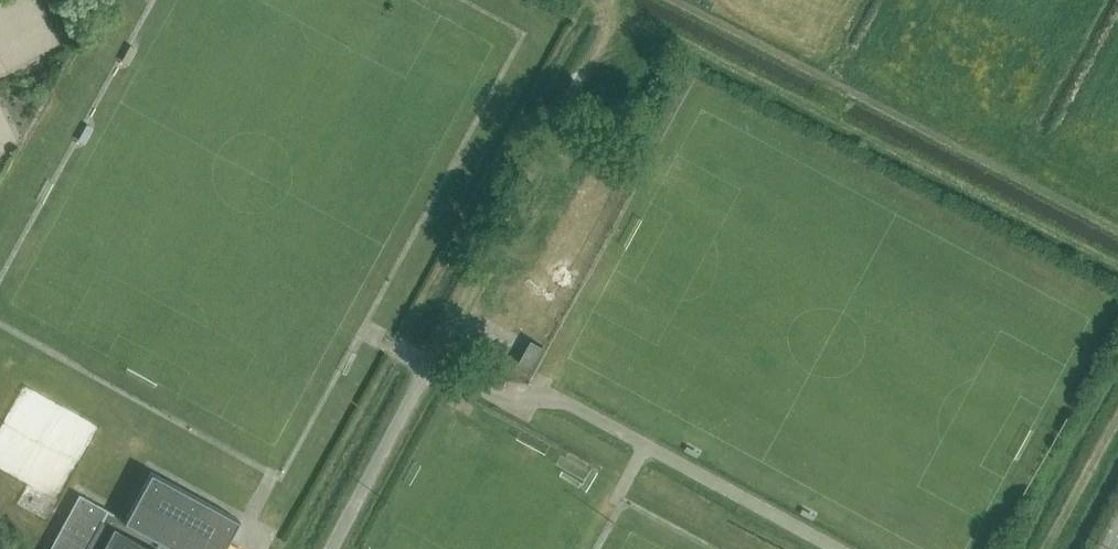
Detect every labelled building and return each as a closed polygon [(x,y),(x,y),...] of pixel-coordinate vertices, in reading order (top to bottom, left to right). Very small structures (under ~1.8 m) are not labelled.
[(532,340),(519,363),(531,369),(544,346),(532,340)] [(109,510),(80,495),(50,548),(224,548),(240,521),(151,472),(125,520),(109,510)]
